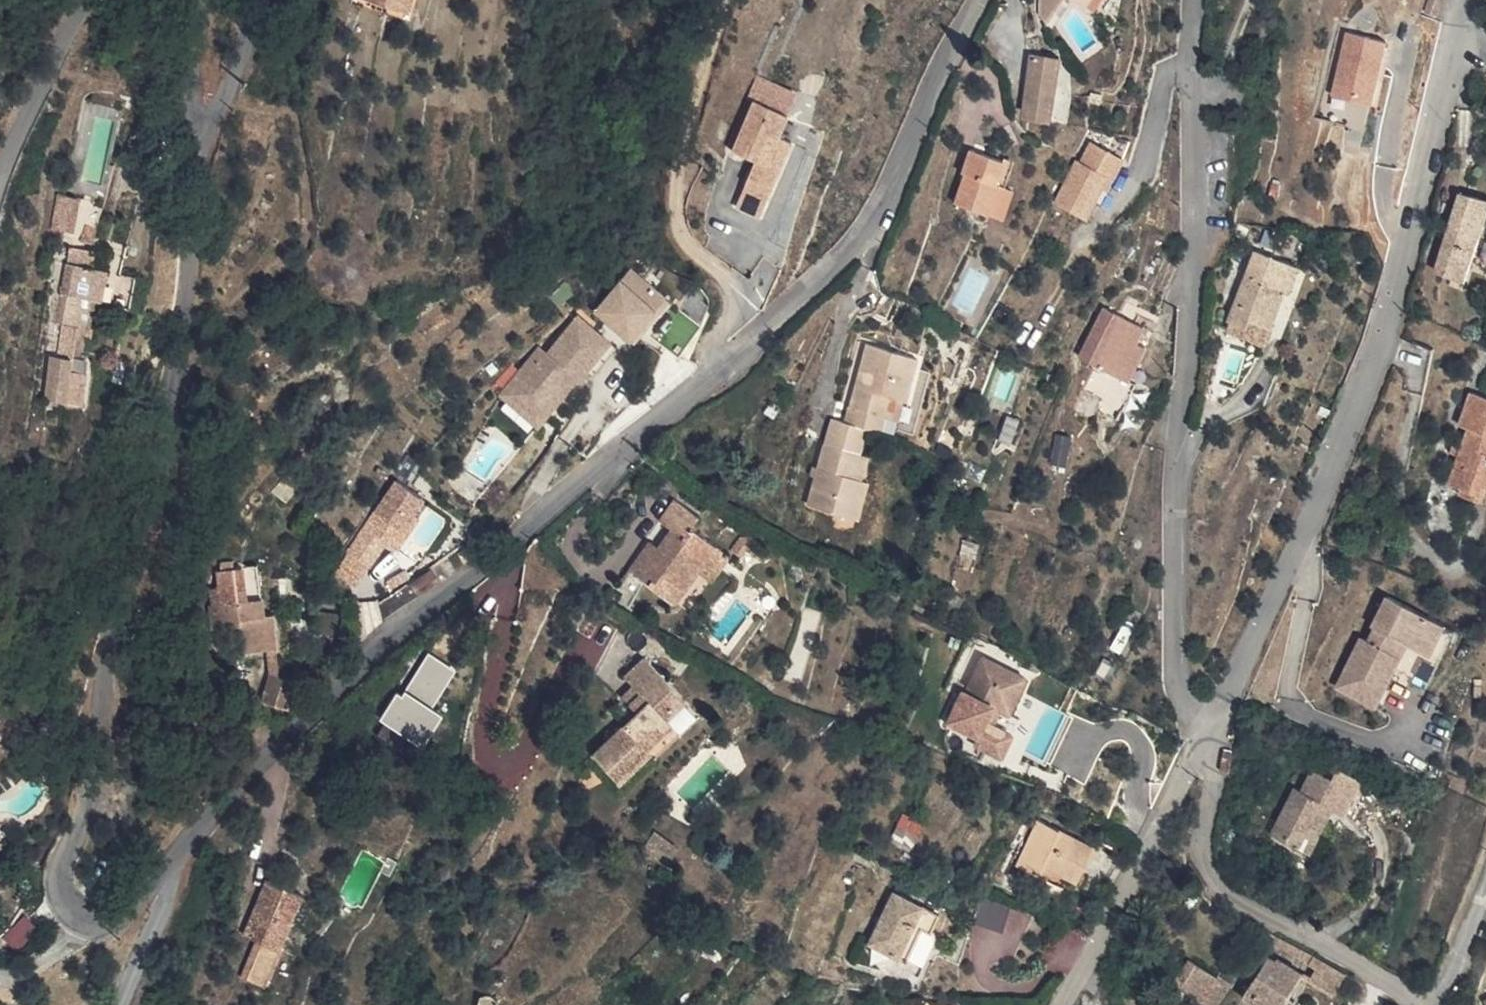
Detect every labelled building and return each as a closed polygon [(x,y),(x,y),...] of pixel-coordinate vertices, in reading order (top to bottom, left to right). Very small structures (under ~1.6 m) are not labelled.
[(420,13),(424,0),(379,0),(420,13)] [(1042,6),(1050,12),(1059,0),(1043,0),(1042,6)] [(1430,12),(1441,15),(1445,0),(1433,0),(1430,12)] [(1350,31),(1334,94),(1373,103),(1388,41),(1350,31)] [(1033,51),(1030,71),(1060,75),(1063,56),(1033,51)] [(1053,120),(1060,75),(1030,71),(1023,116),(1053,120)] [(746,181),(760,187),(788,110),(755,97),(733,155),(753,163),(746,181)] [(788,110),(760,187),(781,194),(797,158),(788,155),(796,138),(782,133),(791,111),(788,110)] [(1080,158),(1057,200),(1091,218),(1108,186),(1112,189),(1128,159),(1095,141),(1085,160),(1080,158)] [(1008,155),(972,144),(964,170),(968,171),(959,201),(992,211),(1000,187),(998,186),(1008,155)] [(737,206),(752,211),(760,187),(746,181),(737,206)] [(781,194),(760,187),(752,211),(770,218),(781,194)] [(1463,191),(1437,269),(1467,279),(1485,222),(1485,198),(1463,191)] [(79,194),(61,192),(56,225),(75,228),(79,194)] [(75,244),(62,325),(65,325),(54,397),(87,402),(94,360),(78,358),(87,298),(100,300),(108,301),(113,269),(91,266),(94,247),(75,244)] [(1310,267),(1270,249),(1244,315),(1265,324),(1262,336),(1272,339),(1292,293),(1299,296),(1310,267)] [(599,308),(633,337),(669,295),(635,266),(599,308)] [(633,337),(637,340),(673,299),(669,295),(633,337)] [(100,300),(87,298),(80,344),(93,346),(100,300)] [(1149,325),(1107,306),(1086,355),(1101,363),(1096,373),(1094,377),(1090,387),(1090,390),(1091,395),(1095,401),(1097,404),(1099,406),(1102,409),(1106,412),(1108,413),(1112,414),(1117,415),(1121,414),(1124,414),(1129,407),(1135,395),(1143,381),(1138,380),(1154,347),(1142,341),(1149,325)] [(546,349),(525,373),(521,370),(509,383),(537,407),(549,393),(556,396),(582,366),(589,372),(614,344),(582,316),(550,352),(546,349)] [(807,395),(822,402),(841,411),(848,397),(857,379),(870,383),(875,385),(893,348),(844,324),(807,395)] [(543,346),(521,370),(525,373),(546,349),(543,346)] [(537,407),(509,383),(502,391),(539,422),(578,380),(580,382),(589,372),(582,366),(556,396),(549,393),(537,407)] [(870,383),(857,379),(848,397),(861,402),(870,383)] [(1473,388),(1462,421),(1472,425),(1452,482),(1469,487),(1465,497),(1485,504),(1485,393),(1473,388)] [(834,414),(806,502),(860,519),(880,454),(863,449),(870,426),(834,414)] [(823,428),(811,423),(801,443),(812,449),(823,428)] [(1059,432),(1055,461),(1069,464),(1073,434),(1059,432)] [(425,496),(399,478),(350,550),(371,565),(389,539),(385,536),(394,522),(404,528),(415,512),(425,496)] [(698,515),(675,498),(662,515),(673,523),(663,536),(655,531),(625,572),(671,605),(702,562),(716,542),(691,524),(698,515)] [(385,536),(389,539),(400,546),(421,516),(415,512),(404,528),(394,522),(385,536)] [(730,552),(716,542),(702,562),(716,572),(730,552)] [(260,594),(256,562),(241,564),(244,596),(260,594)] [(244,596),(241,564),(211,568),(215,599),(208,601),(211,628),(239,625),(242,651),(279,645),(275,608),(262,611),(260,594),(244,596)] [(1448,623),(1390,595),(1377,622),(1384,626),(1376,643),(1363,637),(1339,687),(1379,707),(1412,641),(1434,652),(1448,623)] [(629,647),(613,666),(630,680),(618,693),(626,700),(590,742),(616,765),(645,732),(640,728),(659,707),(653,702),(670,682),(629,647)] [(1404,665),(1418,673),(1428,655),(1414,647),(1404,665)] [(284,660),(256,652),(250,682),(275,690),(284,660)] [(457,667),(434,653),(407,694),(402,691),(385,717),(425,744),(449,707),(436,699),(457,667)] [(1004,686),(1012,668),(986,657),(971,690),(966,688),(951,721),(980,734),(977,742),(1006,754),(1016,730),(999,722),(1006,706),(1013,691),(1004,686)] [(1029,675),(1012,668),(1004,686),(1013,691),(1006,706),(1014,709),(1029,675)] [(621,673),(610,686),(618,693),(630,680),(621,673)] [(686,696),(670,682),(653,702),(659,707),(640,728),(645,732),(650,737),(686,696)] [(1343,770),(1313,758),(1307,772),(1288,765),(1279,786),(1271,783),(1256,819),(1269,825),(1264,837),(1292,849),(1311,798),(1329,804),(1343,770)] [(892,840),(915,849),(927,819),(904,810),(892,840)] [(1099,846),(1039,819),(1017,868),(1040,879),(1047,862),(1056,866),(1084,878),(1099,846)] [(1269,825),(1256,819),(1251,831),(1264,837),(1269,825)] [(689,835),(664,822),(655,839),(680,850),(689,835)] [(294,869),(259,850),(229,898),(237,903),(216,938),(241,951),(277,893),(294,869)] [(1056,866),(1047,862),(1040,879),(1049,882),(1056,866)] [(896,948),(918,897),(905,891),(884,944),(896,948)] [(949,910),(918,897),(896,948),(914,955),(929,923),(941,928),(949,910)] [(19,947),(41,925),(27,911),(5,934),(19,947)] [(941,928),(929,923),(914,955),(926,960),(941,928)] [(1237,992),(1257,1004),(1278,1004),(1301,971),(1275,955),(1273,957),(1266,953),(1251,974),(1250,974),(1237,992)] [(1181,982),(1199,994),(1207,981),(1217,986),(1223,977),(1194,960),(1181,982)] [(1197,999),(1207,1004),(1220,1004),(1234,981),(1224,975),(1223,977),(1217,986),(1207,981),(1199,994),(1197,999)] [(488,989),(485,995),(480,1004),(500,1004),(504,998),(488,989)]
